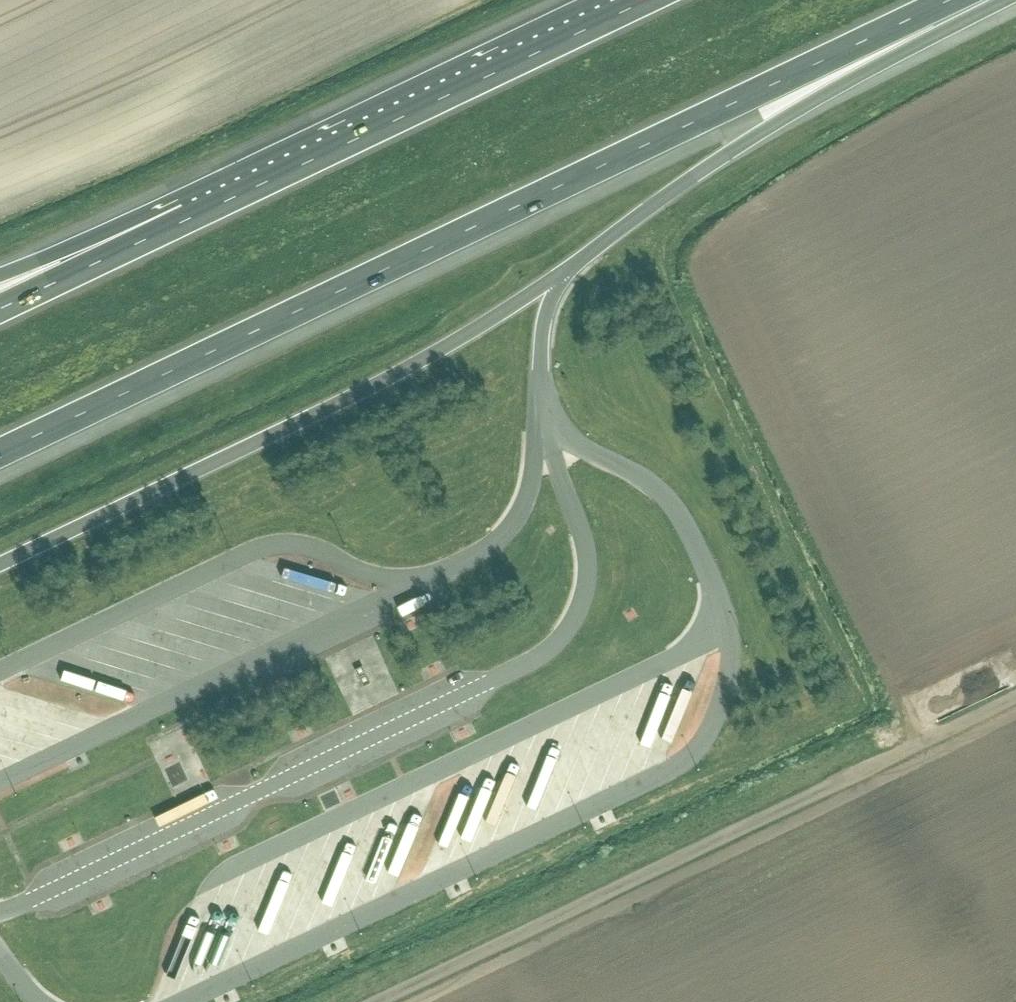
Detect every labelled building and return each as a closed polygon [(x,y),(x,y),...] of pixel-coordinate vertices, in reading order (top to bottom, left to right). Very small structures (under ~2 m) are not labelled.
[(705,672),(721,672),(721,650),(705,650),(705,672)] [(362,666),(355,670),(363,687),(371,683),(362,666)] [(68,755),(71,766),(91,759),(87,748),(68,755)] [(415,832),(423,803),(412,799),(403,829),(415,832)] [(616,811),(594,818),(598,829),(619,822),(616,811)] [(402,866),(410,836),(399,833),(391,863),(402,866)] [(470,879),(449,888),(455,900),(475,891),(470,879)] [(326,948),(332,958),(352,947),(346,937),(326,948)] [(219,1001),(234,1001),(243,998),(238,987),(217,996),(219,1001)]
